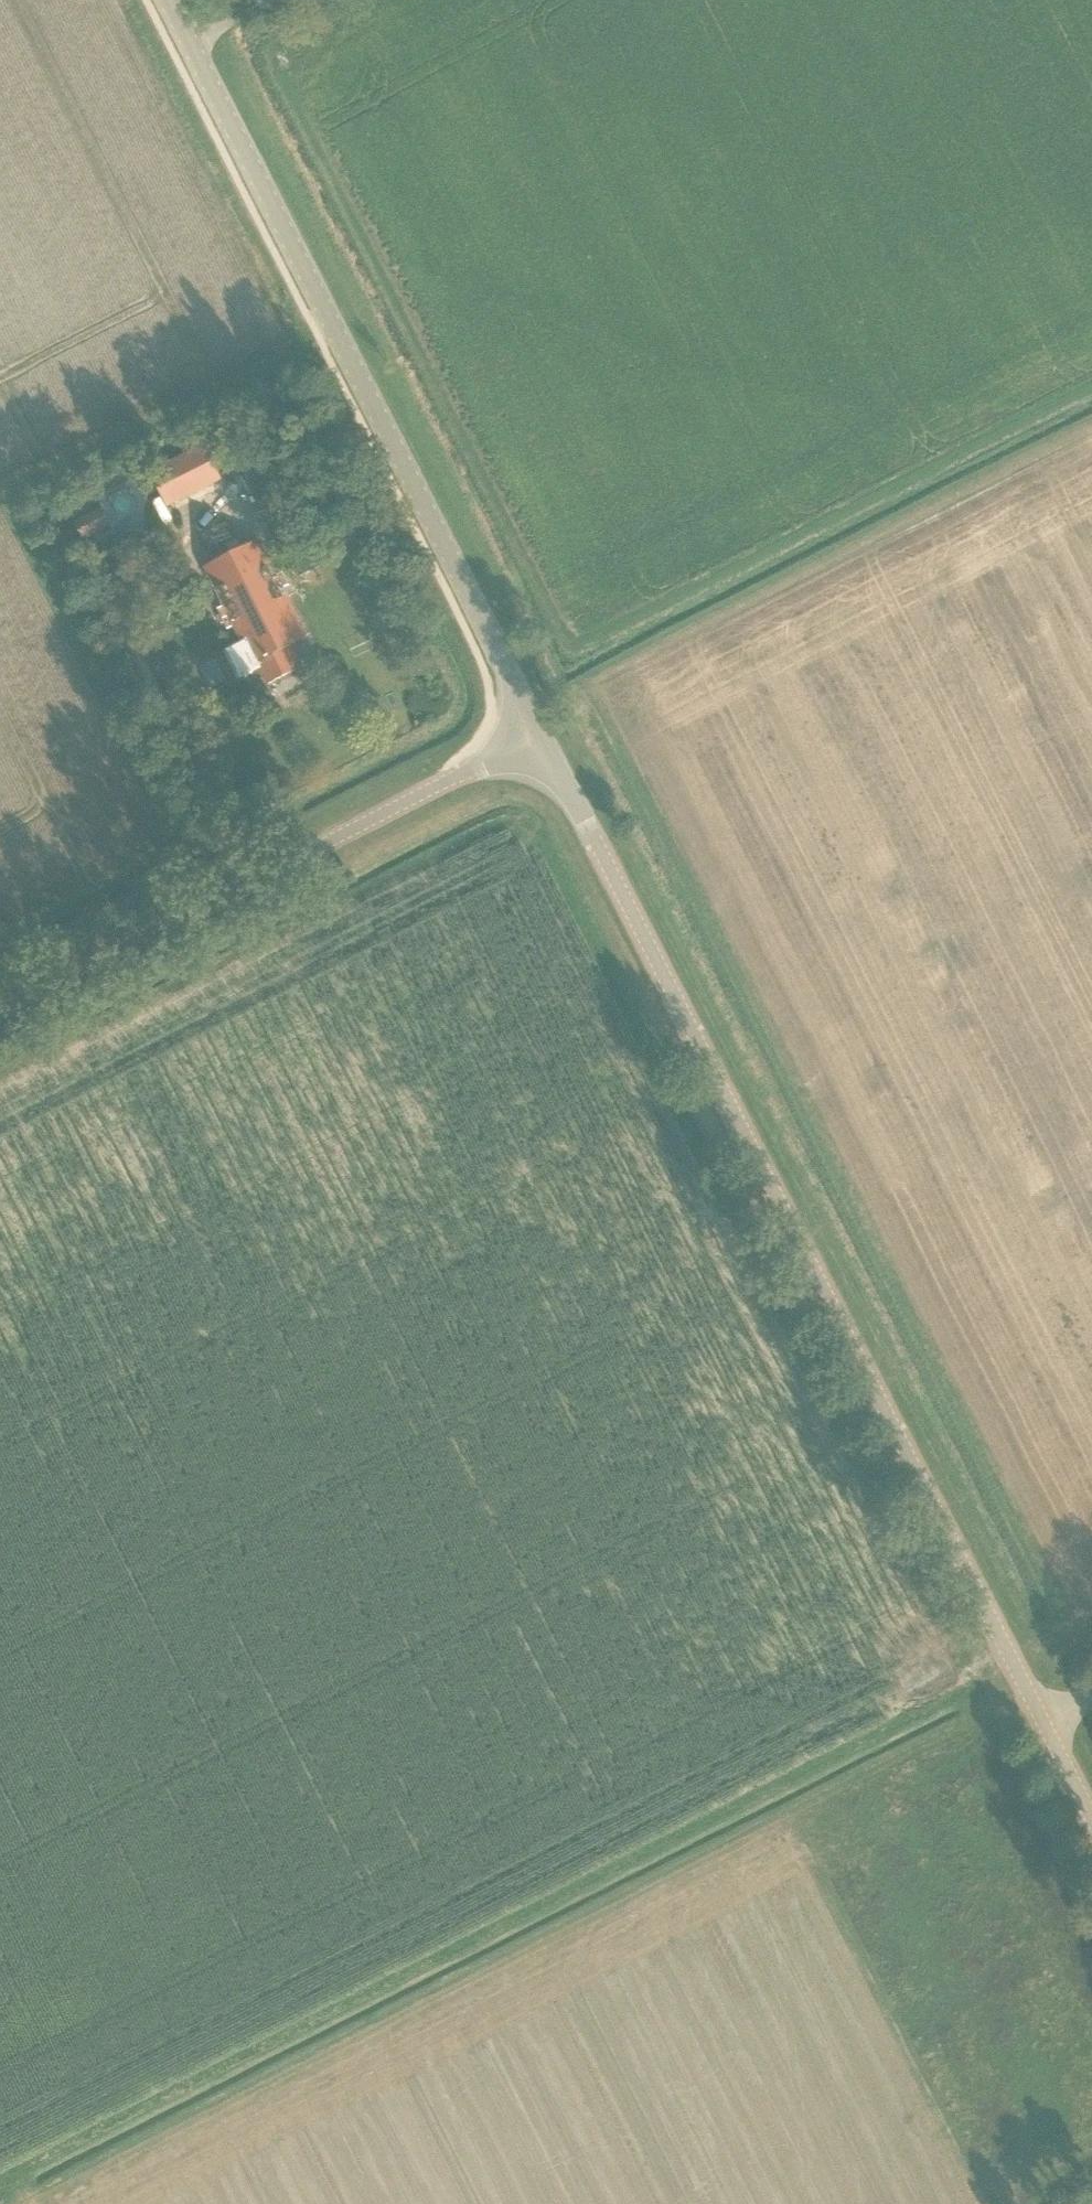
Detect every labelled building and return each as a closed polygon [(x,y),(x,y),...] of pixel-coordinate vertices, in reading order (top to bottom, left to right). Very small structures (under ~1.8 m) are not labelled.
[(221,482),(204,447),(150,474),(167,508),(221,482)] [(274,477),(252,488),(258,500),(280,489),(274,477)] [(74,522),(82,538),(110,523),(101,507),(74,522)] [(257,541),(205,567),(242,642),(255,668),(259,666),(268,683),(300,667),(289,645),(305,637),(257,541)] [(188,665),(201,682),(216,670),(203,653),(188,665)] [(121,923),(120,935),(136,936),(137,924),(121,923)]
